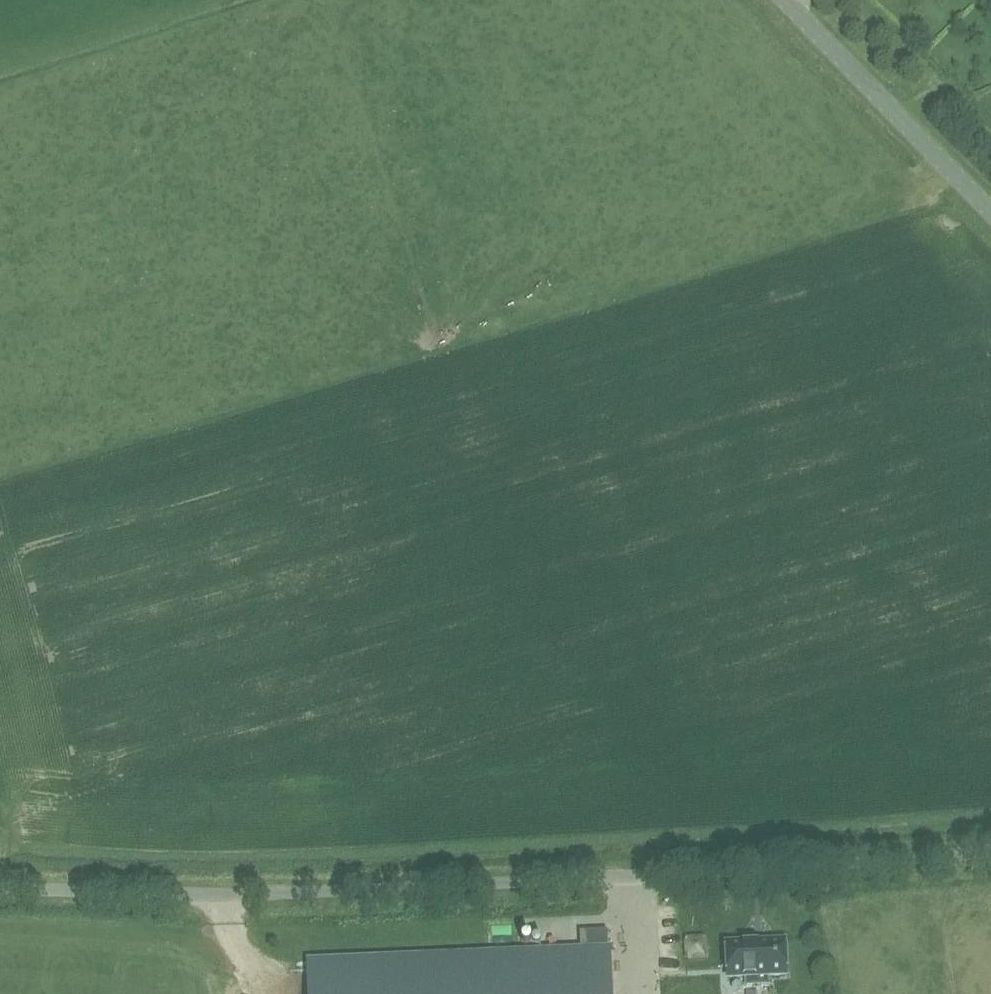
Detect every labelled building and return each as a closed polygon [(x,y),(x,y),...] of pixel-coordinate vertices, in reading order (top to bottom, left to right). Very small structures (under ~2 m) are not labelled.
[(727,969),(744,968),(744,978),(768,976),(767,966),(784,965),(782,931),(725,935),(726,952),(727,969)] [(664,939),(665,957),(683,955),(683,960),(706,958),(704,936),(664,939)] [(611,946),(306,959),(308,993),(613,993),(611,946)]
